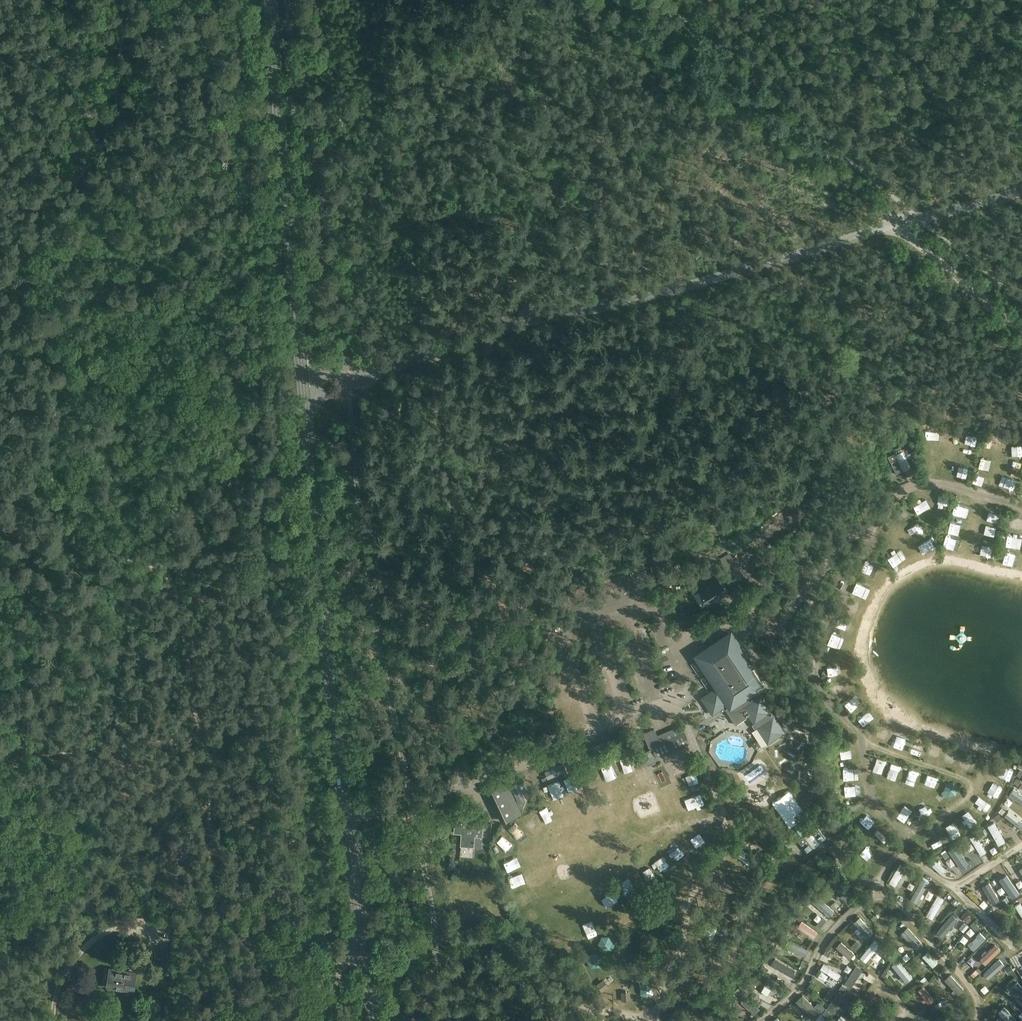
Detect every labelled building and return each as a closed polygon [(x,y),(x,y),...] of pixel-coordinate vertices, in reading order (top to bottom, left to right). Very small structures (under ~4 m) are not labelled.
[(934,437),(934,428),(923,427),(923,437),(934,437)] [(958,433),(958,441),(972,440),(971,432),(958,433)] [(977,446),(986,449),(989,439),(980,437),(977,446)] [(1020,452),(1020,442),(1010,442),(1010,453),(1020,452)] [(930,443),(922,445),(923,454),(931,453),(930,443)] [(958,444),(955,453),(967,456),(970,447),(958,444)] [(894,454),(886,458),(894,475),(917,464),(917,463),(909,446),(902,450),(901,447),(892,451),(894,454)] [(952,463),(950,469),(964,473),(965,467),(952,463)] [(1011,484),(1014,473),(1004,470),(1001,481),(1011,484)] [(914,506),(927,501),(924,492),(911,497),(914,506)] [(905,533),(919,527),(915,517),(901,522),(905,533)] [(879,529),(875,538),(885,543),(889,534),(879,529)] [(924,535),(912,540),(915,550),(928,544),(924,535)] [(889,560),(897,556),(891,546),(883,551),(889,560)] [(1009,560),(1011,551),(999,549),(998,558),(1009,560)] [(691,576),(694,581),(701,577),(698,572),(691,576)] [(700,591),(694,595),(701,608),(708,604),(727,592),(719,579),(700,591)] [(706,642),(715,654),(733,642),(724,630),(706,642)] [(834,675),(834,666),(820,665),(820,675),(834,675)] [(822,685),(827,694),(837,690),(833,681),(822,685)] [(733,709),(718,686),(701,697),(712,715),(724,707),(736,724),(749,716),(753,723),(752,724),(755,729),(756,728),(768,744),(786,732),(760,694),(739,708),(738,706),(733,709)] [(739,699),(747,694),(742,686),(734,691),(739,699)] [(841,702),(846,706),(852,698),(847,694),(841,702)] [(644,732),(650,749),(638,754),(643,766),(659,760),(658,757),(690,744),(684,731),(684,732),(681,725),(657,735),(654,728),(644,732)] [(874,725),(870,735),(882,740),(886,730),(874,725)] [(904,745),(912,748),(916,737),(908,734),(904,745)] [(931,753),(933,743),(925,742),(923,752),(931,753)] [(938,758),(949,762),(953,752),(942,748),(938,758)] [(605,772),(614,769),(609,754),(600,757),(605,772)] [(965,769),(969,757),(958,754),(955,766),(965,769)] [(996,758),(993,770),(1006,773),(1009,761),(996,758)] [(839,771),(854,771),(854,760),(839,761),(839,771)] [(689,768),(682,772),(685,779),(693,775),(689,768)] [(566,780),(573,777),(569,770),(562,773),(566,780)] [(996,793),(1000,781),(986,775),(981,787),(996,793)] [(554,778),(544,781),(549,796),(558,793),(554,778)] [(854,790),(852,780),(840,782),(842,792),(854,790)] [(507,782),(490,790),(486,791),(501,823),(521,813),(507,782)] [(1014,789),(1010,795),(1021,804),(1021,795),(1014,789)] [(977,791),(969,799),(980,810),(988,802),(977,791)] [(959,824),(970,819),(967,811),(955,816),(959,824)] [(1004,816),(1018,827),(1021,823),(1021,822),(1008,811),(1004,816)] [(858,816),(864,823),(868,819),(862,813),(858,816)] [(466,818),(456,817),(454,833),(462,833),(461,845),(474,846),(475,828),(483,829),(483,818),(467,817),(466,818)] [(946,818),(939,822),(943,832),(951,828),(946,818)] [(877,835),(885,828),(876,819),(869,827),(877,835)] [(1005,842),(994,822),(987,826),(998,845),(1005,842)] [(922,828),(928,840),(935,837),(930,824),(922,828)] [(819,842),(820,842),(826,838),(817,826),(811,831),(806,825),(798,831),(803,837),(798,841),(807,852),(813,848),(813,847),(819,842)] [(970,838),(981,855),(986,852),(975,834),(970,838)] [(667,841),(673,855),(682,852),(676,837),(667,841)] [(868,855),(871,847),(862,843),(858,850),(868,855)] [(950,850),(960,866),(965,862),(955,847),(950,850)] [(652,857),(657,866),(669,860),(664,851),(652,857)] [(930,865),(941,874),(945,870),(935,860),(930,865)] [(888,883),(895,886),(906,867),(899,863),(888,883)] [(1001,879),(1014,898),(1021,894),(1009,874),(1001,879)] [(628,876),(621,879),(624,888),(632,885),(628,876)] [(920,896),(929,881),(924,878),(915,893),(920,896)] [(592,891),(603,886),(599,879),(589,884),(592,891)] [(830,883),(841,897),(846,893),(834,879),(830,883)] [(999,900),(989,882),(982,887),(992,904),(999,900)] [(981,894),(975,897),(978,903),(984,901),(981,894)] [(815,896),(811,901),(826,914),(830,908),(815,896)] [(932,919),(943,899),(937,896),(926,916),(932,919)] [(952,914),(937,932),(943,937),(958,919),(952,914)] [(873,933),(859,917),(853,922),(866,938),(873,933)] [(796,928),(813,939),(817,933),(801,921),(796,928)] [(923,944),(907,927),(900,933),(916,951),(923,944)] [(969,945),(974,950),(986,939),(981,934),(969,945)] [(786,948),(803,955),(806,949),(788,942),(786,948)] [(849,959),(854,954),(840,942),(835,947),(849,959)] [(995,945),(980,960),(985,965),(1000,950),(995,945)] [(877,948),(864,958),(868,963),(880,953),(877,948)] [(168,952),(155,951),(155,959),(168,959),(168,952)] [(937,962),(927,952),(922,957),(932,967),(937,962)] [(795,969),(775,958),(771,965),(791,977),(795,969)] [(897,961),(892,965),(906,983),(912,978),(897,961)] [(819,969),(837,980),(840,975),(823,964),(819,969)] [(862,969),(856,965),(844,983),(851,987),(862,969)] [(1005,966),(992,975),(995,980),(1009,971),(1005,966)] [(136,973),(110,969),(108,986),(133,990),(136,973)] [(944,980),(958,995),(964,990),(950,974),(944,980)] [(785,989),(767,979),(764,985),(782,995),(785,989)] [(1021,999),(1021,988),(1017,982),(1011,987),(1021,999)] [(928,1004),(933,1000),(923,986),(918,990),(928,1004)] [(626,987),(617,987),(617,996),(626,996),(626,987)] [(847,997),(839,991),(826,1008),(834,1014),(847,997)] [(758,1010),(744,995),(738,1000),(753,1016),(758,1010)] [(819,1013),(802,995),(795,1002),(812,1020),(819,1013)] [(1004,1006),(997,1012),(1005,1020),(1017,1020),(1004,1006)]
